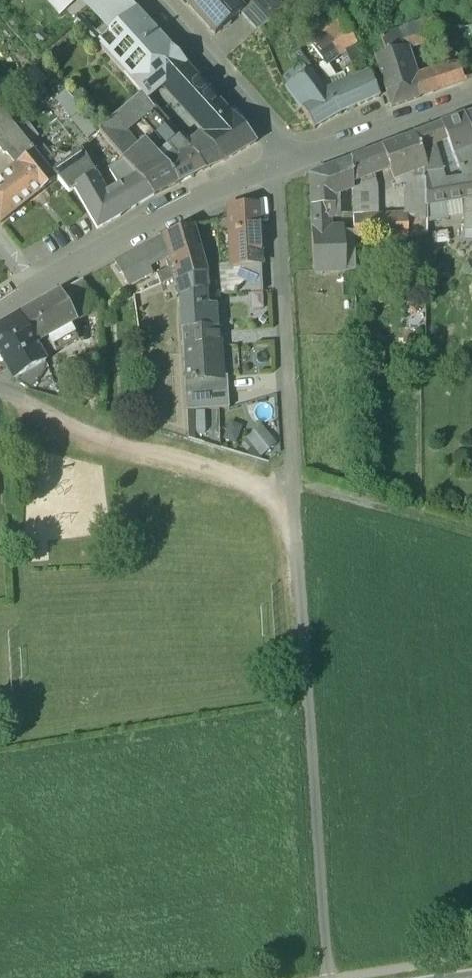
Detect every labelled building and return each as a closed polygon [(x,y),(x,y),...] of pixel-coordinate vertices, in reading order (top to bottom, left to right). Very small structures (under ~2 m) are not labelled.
[(70,14),(80,25),(109,0),(87,0),(70,14)] [(80,25),(97,44),(136,10),(127,0),(109,0),(80,25)] [(188,6),(189,7),(189,6),(207,27),(215,36),(241,13),(242,11),(238,6),(232,0),(195,0),(188,6)] [(238,6),(242,11),(241,13),(257,31),(279,16),(264,0),(245,0),(238,6)] [(278,0),(264,0),(279,16),(287,10),(278,0)] [(465,9),(471,6),(471,0),(461,0),(465,9)] [(187,66),(136,10),(97,44),(143,96),(147,100),(173,78),(186,66),(187,66)] [(345,19),(282,62),(296,81),(309,72),(310,74),(337,54),(345,51),(356,45),(345,19)] [(436,21),(381,38),(386,54),(404,49),(404,50),(441,38),(436,21)] [(356,45),(345,51),(354,73),(366,69),(356,45)] [(386,54),(376,58),(392,109),(419,99),(414,83),(404,50),(404,49),(386,54)] [(458,67),(464,83),(471,80),(471,62),(458,67)] [(231,116),(186,66),(173,78),(217,128),(231,116)] [(458,67),(414,83),(419,99),(464,83),(458,67)] [(296,81),(285,88),(302,110),(314,130),(316,130),(315,129),(339,115),(340,116),(341,115),(354,109),(354,110),(355,109),(378,99),(380,99),(370,76),(369,76),(366,69),(354,73),(349,76),(352,84),(326,95),(310,74),(309,72),(296,81)] [(133,105),(101,131),(125,161),(138,149),(124,132),(153,107),(147,100),(143,96),(133,105)] [(0,110),(0,149),(4,155),(6,154),(16,167),(18,166),(17,166),(32,154),(34,155),(36,153),(0,110)] [(99,131),(82,111),(72,119),(88,140),(99,131)] [(179,134),(161,112),(156,116),(173,138),(176,136),(179,134)] [(217,128),(190,150),(205,171),(226,162),(256,144),(232,116),(231,116),(217,128)] [(464,117),(441,126),(447,141),(460,172),(464,170),(465,180),(471,178),(471,136),(464,117)] [(441,126),(414,137),(426,169),(424,170),(425,176),(443,174),(435,151),(438,150),(436,146),(447,141),(441,126)] [(173,138),(165,144),(168,147),(179,139),(176,136),(173,138)] [(414,137),(368,154),(376,176),(390,170),(394,181),(407,176),(424,170),(426,169),(414,137)] [(190,150),(179,139),(168,147),(169,149),(192,177),(205,171),(190,150)] [(161,162),(146,143),(138,149),(125,161),(124,162),(127,165),(154,196),(179,184),(161,162)] [(44,148),(36,153),(52,173),(60,167),(44,148)] [(192,177),(169,149),(165,153),(168,156),(161,162),(179,184),(192,177)] [(95,178),(81,150),(60,167),(52,173),(58,180),(59,180),(70,194),(76,190),(95,178)] [(34,155),(32,154),(17,166),(18,166),(40,194),(41,194),(55,182),(34,155)] [(368,154),(351,160),(353,185),(376,176),(368,154)] [(351,160),(311,176),(312,206),(313,218),(328,218),(336,218),(335,196),(353,190),(353,185),(351,160)] [(154,196),(127,165),(114,177),(133,209),(154,196)] [(0,180),(0,223),(1,225),(40,194),(18,166),(16,167),(0,180)] [(424,170),(407,176),(409,183),(409,198),(425,198),(426,198),(425,176),(424,170)] [(95,178),(76,190),(99,229),(118,217),(95,178)] [(425,186),(426,198),(426,206),(464,199),(471,198),(471,178),(465,180),(425,186)] [(426,206),(425,198),(409,198),(406,198),(407,212),(426,212),(426,206)] [(464,199),(466,231),(471,231),(471,198),(464,199)] [(258,207),(229,209),(230,234),(238,233),(240,265),(261,264),(258,207)] [(426,212),(407,212),(407,217),(354,219),(354,239),(426,236),(426,212)] [(328,218),(313,218),(314,233),(329,233),(329,226),(328,218)] [(445,220),(428,220),(428,234),(445,233),(445,220)] [(194,227),(165,236),(170,252),(165,255),(170,270),(174,268),(192,263),(190,256),(201,252),(194,227)] [(314,233),(313,233),(315,272),(355,271),(353,233),(333,233),(329,233),(314,233)] [(165,236),(116,262),(130,286),(152,275),(147,264),(165,255),(170,252),(165,236)] [(192,263),(174,268),(177,277),(182,298),(183,298),(203,292),(207,292),(207,291),(207,275),(208,274),(208,273),(201,252),(190,256),(192,263)] [(240,265),(236,265),(235,274),(236,294),(263,293),(261,264),(240,265)] [(236,265),(220,266),(222,295),(236,294),(235,274),(236,265)] [(170,270),(157,275),(161,285),(177,277),(174,268),(170,270)] [(99,309),(83,280),(75,284),(61,292),(77,321),(99,309)] [(61,292),(31,309),(48,339),(77,322),(77,321),(61,292)] [(203,292),(183,298),(182,298),(181,298),(183,331),(218,329),(217,305),(208,306),(207,292),(203,292)] [(31,309),(19,316),(35,346),(48,339),(31,309)] [(3,325),(0,327),(0,357),(14,382),(15,381),(45,363),(35,346),(19,316),(3,325)] [(218,329),(183,331),(184,349),(220,347),(219,329),(218,329)] [(220,347),(184,349),(185,381),(199,380),(222,379),(221,378),(220,347)] [(45,363),(15,381),(28,390),(37,380),(45,369),(46,363),(45,363)] [(222,379),(199,380),(201,411),(229,409),(228,377),(221,378),(222,379)] [(253,445),(263,457),(277,445),(266,433),(253,445)]
